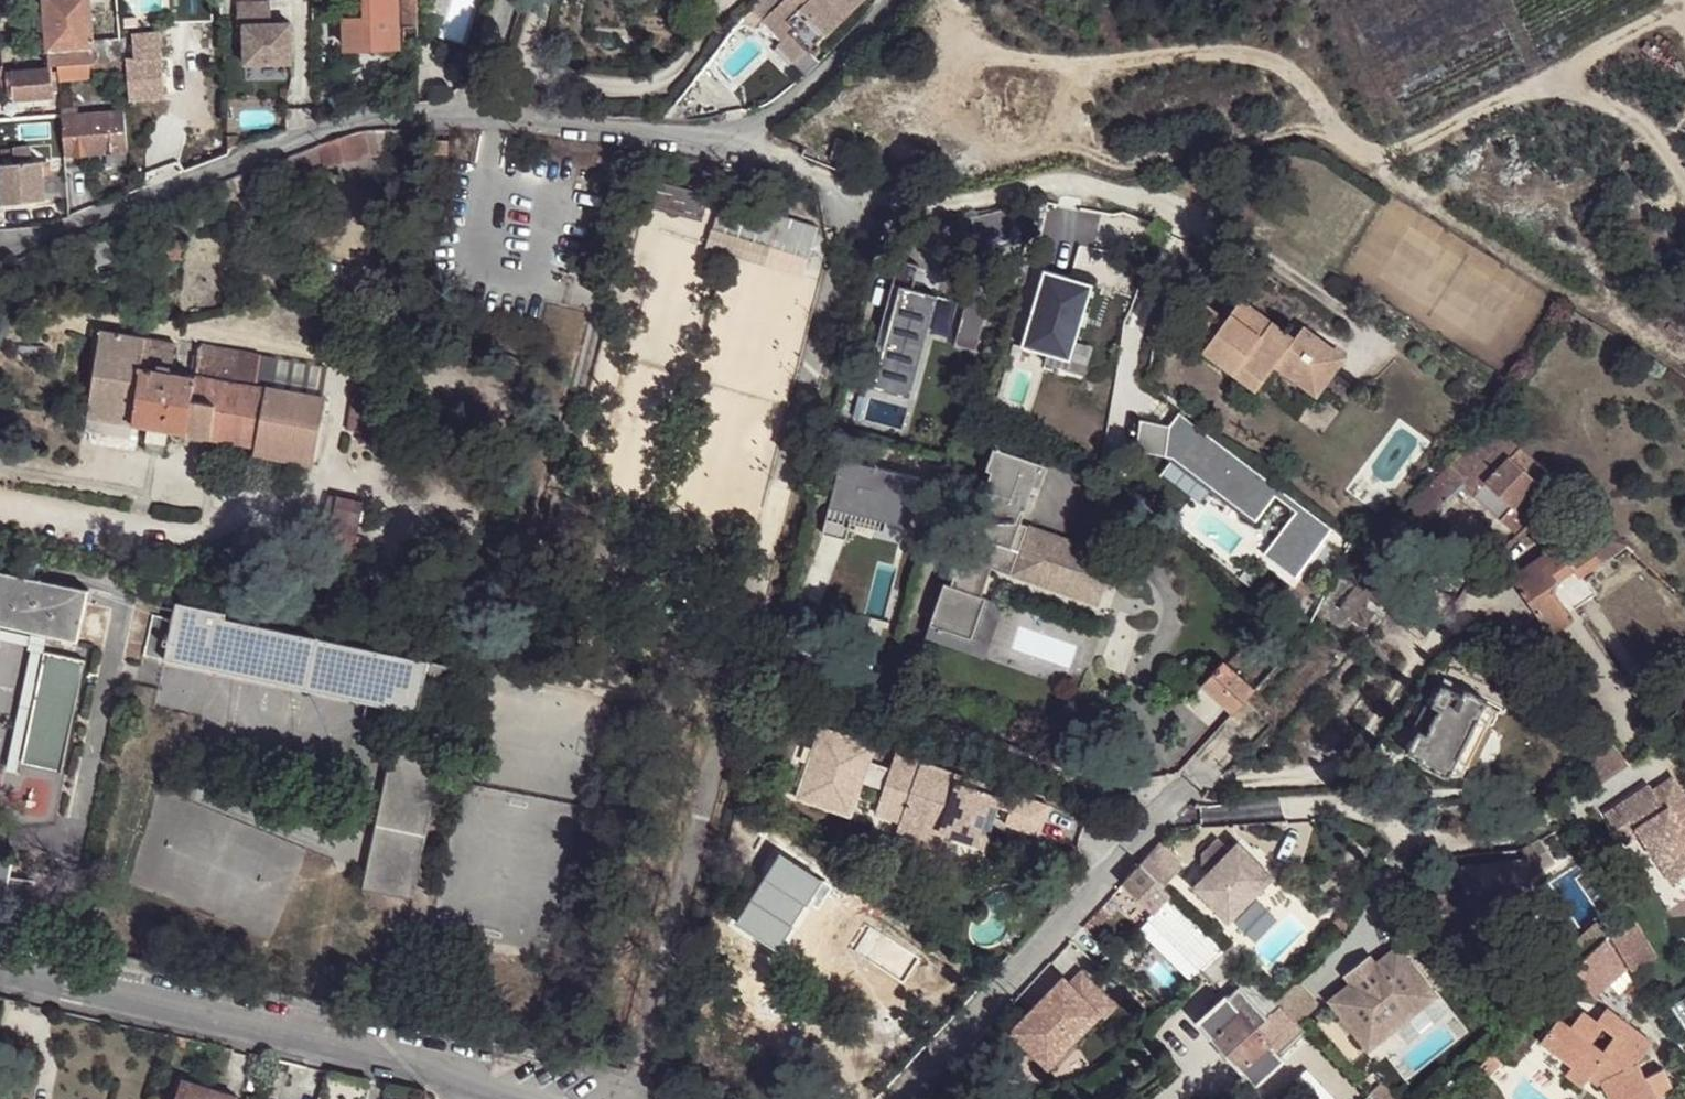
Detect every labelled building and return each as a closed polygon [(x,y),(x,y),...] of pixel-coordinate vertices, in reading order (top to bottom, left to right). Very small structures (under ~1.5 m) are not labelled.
[(48,49),(92,45),(91,40),(88,0),(44,0),(48,49)] [(366,15),(345,17),(346,46),(399,44),(397,0),(366,0),(366,15)] [(417,37),(417,0),(403,0),(404,37),(417,37)] [(775,6),(794,28),(789,33),(805,50),(824,33),(826,35),(856,6),(851,0),(782,0),(775,6)] [(288,60),(288,22),(269,22),(268,1),(237,1),(237,22),(243,22),(243,61),(288,60)] [(775,6),(762,19),(781,41),(775,45),(791,62),(805,50),(789,33),(794,28),(775,6)] [(133,57),(159,55),(157,31),(131,33),(133,57)] [(104,60),(119,59),(118,37),(91,40),(92,45),(93,61),(104,60)] [(88,61),(93,61),(92,45),(48,49),(49,64),(57,64),(88,61)] [(173,53),(159,55),(164,95),(178,94),(173,53)] [(164,95),(159,55),(133,57),(126,58),(130,98),(164,95)] [(104,68),(120,68),(119,59),(104,60),(104,68)] [(104,68),(104,60),(93,61),(88,61),(88,70),(104,68)] [(88,70),(88,61),(57,64),(58,78),(89,75),(88,70)] [(5,71),(6,83),(7,92),(13,92),(14,97),(51,95),(49,68),(5,71)] [(64,154),(127,148),(124,110),(61,114),(64,154)] [(366,128),(358,130),(365,149),(396,143),(393,126),(387,125),(366,128)] [(184,169),(228,153),(227,129),(194,137),(192,137),(177,146),(184,169)] [(341,134),(319,143),(327,161),(328,163),(365,149),(358,130),(341,134)] [(12,147),(14,159),(28,158),(27,145),(12,147)] [(40,157),(28,158),(14,159),(0,161),(0,201),(43,196),(42,178),(40,163),(40,157)] [(48,162),(40,163),(42,178),(50,177),(48,162)] [(647,195),(650,181),(642,178),(636,203),(693,217),(699,193),(690,191),(687,206),(647,195)] [(690,191),(650,181),(647,195),(687,206),(690,191)] [(60,217),(69,213),(67,196),(55,200),(60,217)] [(817,226),(721,199),(712,231),(809,258),(817,226)] [(47,222),(57,218),(55,201),(27,203),(29,224),(47,222)] [(809,258),(712,231),(708,247),(804,274),(809,258)] [(186,239),(171,238),(170,256),(184,258),(186,239)] [(1092,285),(1042,270),(1020,346),(1070,361),(1092,285)] [(993,282),(971,276),(955,339),(977,345),(993,282)] [(937,291),(892,280),(870,368),(878,369),(874,384),(912,393),(937,291)] [(1266,330),(1271,323),(1240,300),(1226,320),(1207,306),(1177,346),(1195,360),(1203,350),(1256,389),(1274,365),(1316,395),(1332,373),(1344,358),(1302,327),(1293,339),(1288,347),(1266,330)] [(1293,339),(1271,323),(1266,330),(1288,347),(1293,339)] [(142,364),(147,332),(98,324),(80,431),(129,439),(132,422),(141,364),(142,364)] [(173,337),(147,332),(142,364),(168,369),(173,337)] [(203,343),(198,374),(256,384),(262,353),(203,343)] [(324,365),(262,353),(256,384),(266,385),(319,394),(324,365)] [(141,364),(132,422),(147,425),(166,428),(188,432),(193,398),(198,374),(195,373),(168,369),(142,364),(141,364)] [(1332,373),(1316,395),(1339,412),(1355,390),(1332,373)] [(214,402),(210,436),(257,444),(266,385),(256,384),(198,374),(193,398),(214,402)] [(319,394),(266,385),(257,444),(315,455),(325,395),(319,394)] [(867,396),(861,395),(855,416),(862,418),(867,396)] [(188,432),(210,436),(214,402),(193,398),(188,432)] [(1169,426),(1139,422),(1135,453),(1168,458),(1253,525),(1279,490),(1179,414),(1169,426)] [(1494,428),(1485,420),(1445,463),(1461,479),(1510,527),(1548,489),(1536,479),(1543,472),(1514,445),(1494,428)] [(166,428),(147,425),(145,439),(164,442),(166,428)] [(1514,445),(1543,472),(1546,469),(1517,441),(1514,445)] [(1098,603),(1116,556),(1022,523),(1043,463),(1001,448),(971,532),(959,528),(950,553),(962,557),(959,565),(955,564),(951,575),(956,576),(953,584),(946,582),(931,624),(970,637),(978,617),(996,567),(1098,603)] [(925,478),(845,457),(824,531),(849,539),(854,521),(856,511),(890,521),(912,527),(925,478)] [(1461,479),(1445,463),(1402,506),(1419,523),(1461,479)] [(324,530),(332,532),(340,495),(332,494),(324,530)] [(367,501),(357,498),(340,495),(332,532),(351,535),(350,544),(360,545),(361,535),(359,535),(367,501)] [(1329,531),(1301,508),(1265,554),(1295,577),(1329,531)] [(887,530),(890,521),(856,511),(854,521),(887,530)] [(1599,561),(1573,523),(1544,543),(1550,552),(1510,579),(1543,629),(1546,627),(1550,633),(1567,621),(1564,615),(1567,613),(1553,593),(1556,581),(1572,571),(1576,577),(1599,561)] [(1387,566),(1378,575),(1390,586),(1399,576),(1387,566)] [(1,623),(80,639),(91,587),(0,568),(0,622),(1,623)] [(1378,575),(1365,589),(1378,600),(1390,586),(1378,575)] [(1357,591),(1333,576),(1322,598),(1341,615),(1362,594),(1357,591)] [(427,672),(430,658),(227,616),(228,610),(178,599),(175,617),(155,612),(146,653),(419,710),(427,672)] [(970,637),(931,624),(926,639),(986,660),(999,624),(978,617),(970,637)] [(44,652),(22,758),(61,767),(84,659),(44,652)] [(463,665),(430,658),(427,672),(446,677),(445,679),(434,735),(395,727),(372,838),(425,849),(448,737),(448,736),(463,665)] [(1244,700),(1253,689),(1221,661),(1202,682),(1235,712),(1245,702),(1244,700)] [(1473,726),(1483,705),(1485,702),(1463,691),(1460,697),(1439,686),(1405,754),(1418,761),(1417,764),(1446,778),(1448,776),(1458,756),(1473,726)] [(1485,706),(1483,705),(1473,726),(1476,727),(1486,727),(1492,716),(1485,706)] [(958,781),(961,773),(895,750),(889,766),(869,759),(874,743),(820,724),(812,749),(817,751),(814,760),(808,759),(796,796),(836,810),(840,796),(854,801),(861,780),(882,788),(874,812),(899,821),(953,839),(954,835),(956,829),(971,835),(969,840),(983,845),(989,830),(982,827),(991,803),(997,805),(1009,809),(1005,822),(1039,834),(1049,804),(984,781),(982,789),(958,781)] [(1476,727),(1473,726),(1458,756),(1461,758),(1466,766),(1468,764),(1486,727),(1476,727)] [(812,749),(808,759),(814,760),(817,751),(812,749)] [(1461,758),(1458,756),(1448,776),(1451,777),(1462,776),(1466,766),(1461,758)] [(984,781),(961,773),(958,781),(982,789),(984,781)] [(1605,815),(1625,845),(1641,835),(1673,884),(1684,876),(1684,800),(1671,779),(1653,791),(1643,798),(1639,792),(1605,815)] [(1639,792),(1643,798),(1653,791),(1649,786),(1639,792)] [(850,814),(854,801),(840,796),(836,810),(850,814)] [(989,830),(997,805),(991,803),(982,827),(989,830)] [(948,852),(953,839),(899,821),(895,833),(948,852)] [(954,835),(969,840),(971,835),(956,829),(954,835)] [(1229,919),(1273,875),(1239,840),(1231,848),(1218,835),(1201,852),(1203,862),(1210,869),(1194,885),(1229,919)] [(1546,847),(1547,845),(1542,837),(1524,847),(1525,857),(1464,863),(1467,891),(1448,893),(1452,923),(1472,921),(1470,907),(1535,900),(1533,883),(1532,876),(1556,861),(1546,847)] [(414,899),(425,849),(372,838),(361,888),(414,899)] [(1162,840),(1139,865),(1171,896),(1173,894),(1164,885),(1182,867),(1182,859),(1162,840)] [(1557,859),(1547,845),(1546,847),(1556,861),(1557,859)] [(0,855),(0,905),(4,906),(6,891),(11,872),(13,858),(0,855)] [(749,899),(811,938),(829,912),(840,894),(778,855),(766,873),(754,865),(741,886),(753,893),(749,899)] [(1533,883),(1559,865),(1556,861),(1532,876),(1533,883)] [(1124,882),(1153,913),(1158,908),(1164,913),(1176,901),(1171,896),(1139,865),(1124,882)] [(36,874),(11,872),(6,891),(31,897),(36,874)] [(1224,948),(1176,901),(1164,913),(1158,908),(1153,913),(1149,918),(1203,970),(1224,948)] [(1110,916),(1101,907),(1084,926),(1098,928),(1110,916)] [(829,912),(811,938),(810,955),(838,955),(837,913),(829,912)] [(1583,960),(1608,937),(1594,922),(1570,944),(1583,960)] [(1625,968),(1627,966),(1608,937),(1583,960),(1571,971),(1596,996),(1610,982),(1625,968)] [(1555,957),(1569,973),(1571,971),(1583,960),(1570,944),(1555,957)] [(1251,975),(1224,948),(1203,970),(1226,997),(1229,995),(1236,988),(1251,975)] [(1379,967),(1355,987),(1334,1007),(1376,1054),(1441,995),(1399,949),(1379,967)] [(1348,979),(1355,987),(1379,967),(1372,958),(1348,979)] [(1075,965),(1063,977),(1070,984),(1082,972),(1075,965)] [(1625,968),(1610,982),(1619,992),(1632,982),(1625,968)] [(1063,977),(1011,1031),(1036,1055),(1045,1045),(1057,1056),(1100,1012),(1104,1015),(1114,1004),(1082,972),(1070,984),(1063,977)] [(1273,997),(1251,975),(1236,988),(1268,1020),(1273,1024),(1286,1010),(1273,997)] [(1300,1023),(1319,1007),(1301,984),(1281,1000),(1300,1023)] [(1268,1020),(1236,988),(1229,995),(1242,1011),(1259,1030),(1268,1020)] [(1670,1002),(1684,1025),(1684,992),(1670,1002)] [(1226,997),(1199,1021),(1212,1037),(1242,1011),(1229,995),(1226,997)] [(1541,1042),(1573,1064),(1567,1073),(1584,1085),(1593,1072),(1603,1078),(1612,1098),(1659,1098),(1658,1098),(1676,1088),(1665,1066),(1646,1075),(1639,1061),(1654,1040),(1606,1006),(1596,1019),(1582,1010),(1571,1024),(1559,1016),(1541,1042)] [(1312,1036),(1286,1010),(1273,1024),(1263,1035),(1271,1044),(1285,1060),(1312,1036)] [(1242,1011),(1212,1037),(1242,1069),(1271,1044),(1263,1035),(1259,1030),(1242,1011)] [(1263,1035),(1273,1024),(1268,1020),(1259,1030),(1263,1035)] [(1271,1044),(1242,1069),(1256,1086),(1285,1060),(1271,1044)] [(1045,1045),(1036,1055),(1048,1066),(1057,1056),(1045,1045)] [(184,1093),(187,1081),(181,1079),(177,1091),(184,1093)] [(175,1098),(236,1098),(237,1096),(187,1081),(184,1093),(177,1091),(175,1098)]
